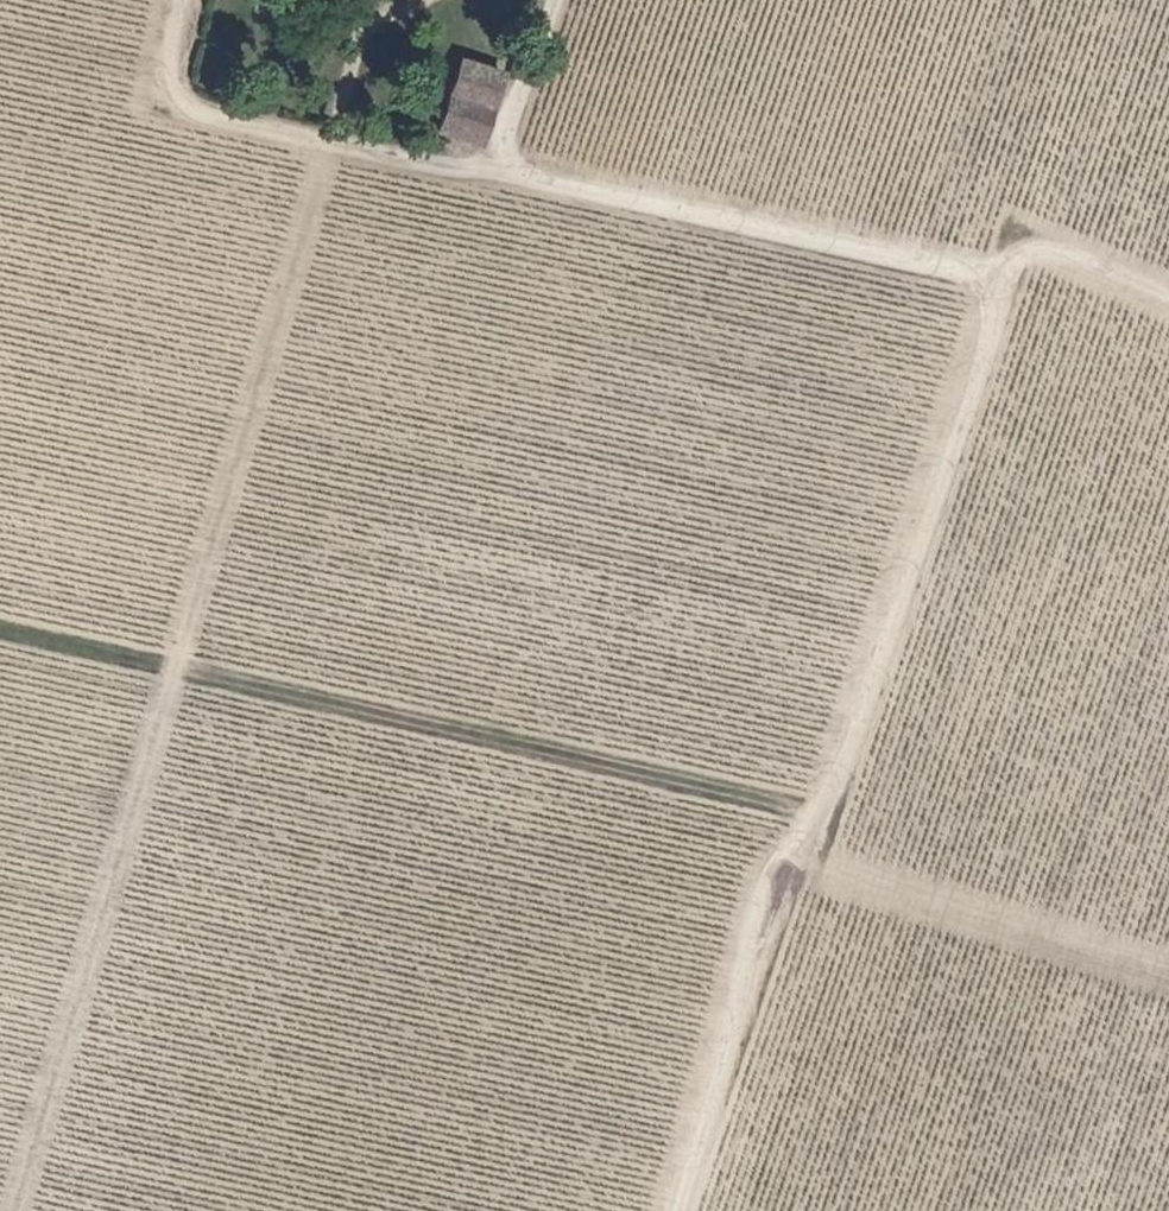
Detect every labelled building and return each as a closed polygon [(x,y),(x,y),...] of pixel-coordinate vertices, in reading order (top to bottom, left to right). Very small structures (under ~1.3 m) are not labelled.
[(422,140),(463,150),(482,86),(440,77),(422,140)]
